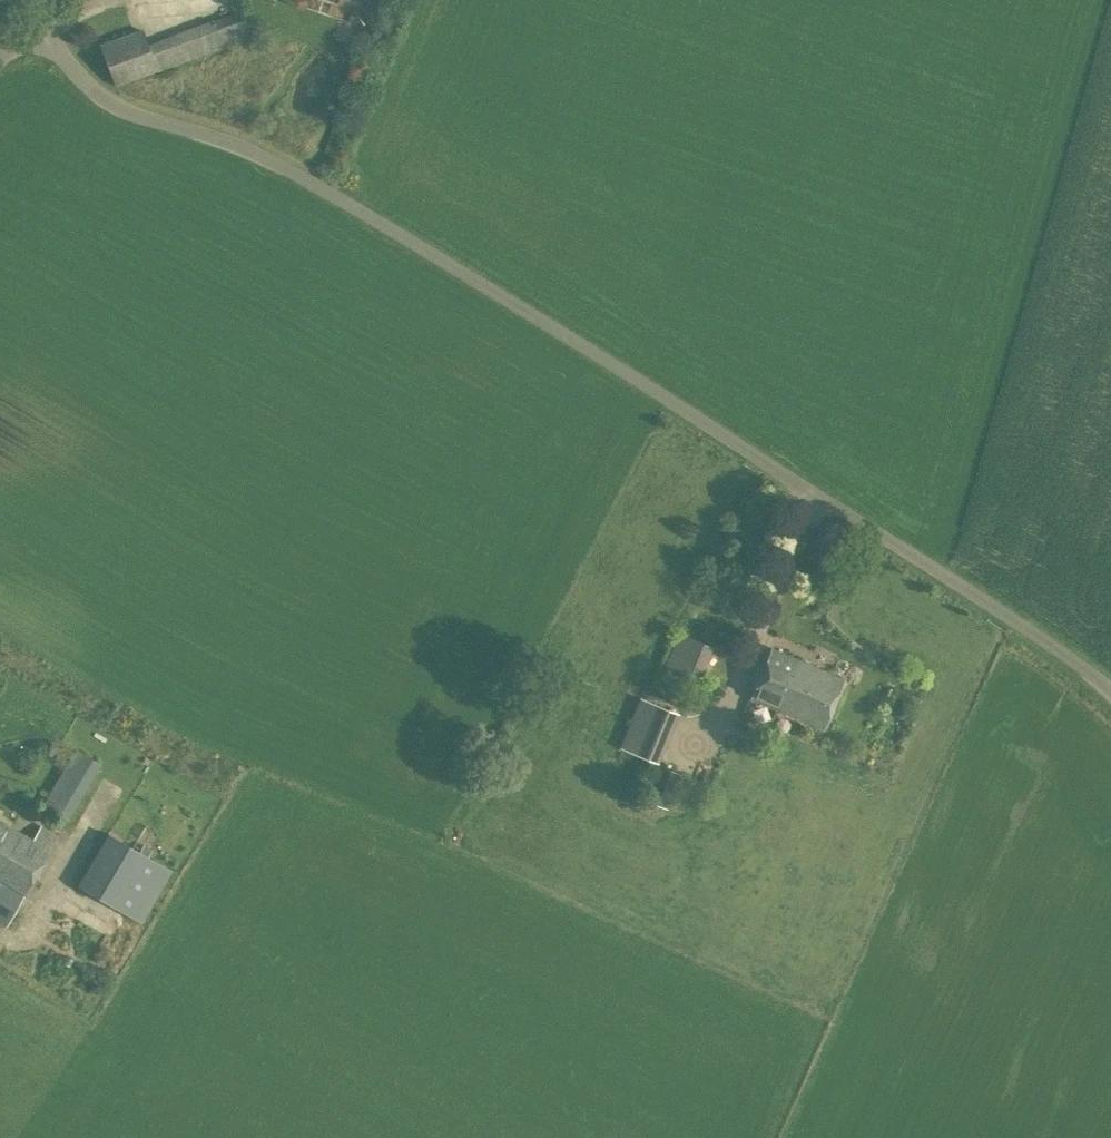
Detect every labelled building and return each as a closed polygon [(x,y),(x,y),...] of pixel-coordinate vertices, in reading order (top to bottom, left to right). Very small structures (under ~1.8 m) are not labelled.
[(100,43),(116,86),(252,36),(243,8),(149,42),(143,27),(100,43)] [(710,647),(679,634),(666,667),(697,679),(710,647)] [(822,728),(843,679),(772,649),(751,699),(822,728)] [(663,745),(626,730),(619,746),(657,762),(663,745)] [(42,804),(67,819),(101,763),(75,748),(42,804)] [(680,773),(658,764),(644,797),(666,806),(680,773)] [(39,825),(31,839),(0,821),(0,921),(5,924),(56,835),(39,825)] [(171,872),(106,834),(76,885),(141,924),(171,872)]
